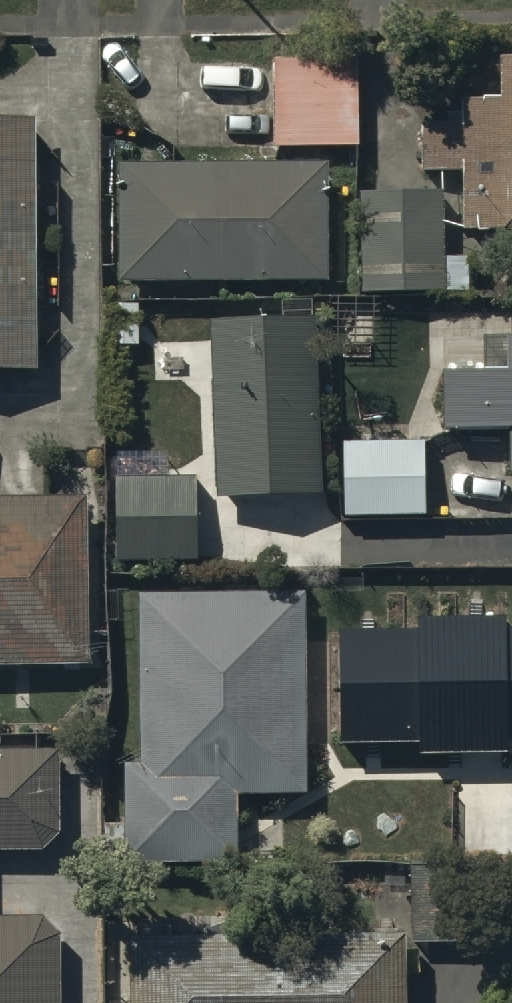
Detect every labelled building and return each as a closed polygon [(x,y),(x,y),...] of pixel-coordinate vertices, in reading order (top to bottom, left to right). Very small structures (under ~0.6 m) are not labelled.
[(360,63),(273,63),(273,153),(360,153),(360,63)] [(499,65),(499,107),(463,107),(463,130),(421,130),(421,175),(463,175),(463,239),(511,239),(511,65),(499,65)] [(35,377),(35,127),(0,127),(0,377),(35,377)] [(326,170),(120,170),(120,287),(326,287),(326,170)] [(444,197),(361,196),(361,296),(467,296),(468,261),(443,261),(444,197)] [(318,325),(210,325),(211,503),(319,502),(318,325)] [(505,343),(505,374),(443,374),(443,436),(508,436),(508,475),(511,475),(511,343),(505,343)] [(427,447),(342,447),(342,521),(427,521),(427,447)] [(167,458),(114,458),(114,571),(193,571),(193,482),(167,482),(167,458)] [(85,502),(0,501),(0,672),(84,672),(85,502)] [(302,799),(302,596),(139,596),(138,770),(121,770),(121,866),(239,866),(240,799),(302,799)] [(340,629),(341,739),(423,738),(423,750),(507,749),(507,739),(511,739),(511,626),(507,626),(507,615),(417,617),(417,627),(340,629)] [(0,754),(0,858),(36,857),(57,837),(57,754),(0,754)] [(61,942),(45,922),(0,923),(0,1002),(60,1002),(61,942)] [(126,941),(126,1002),(406,1002),(405,940),(126,941)]
